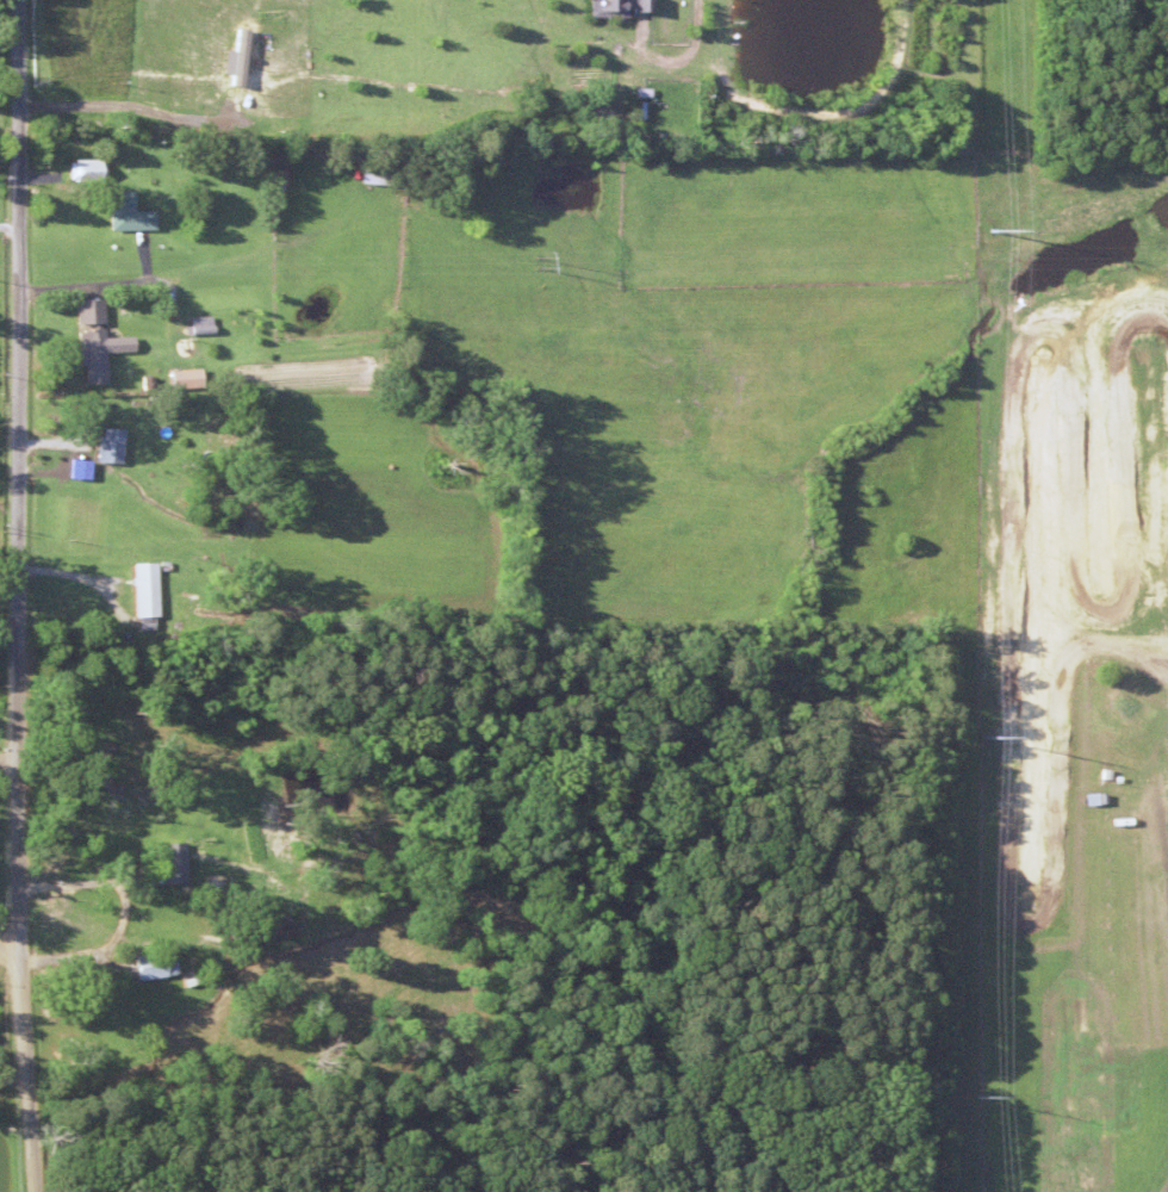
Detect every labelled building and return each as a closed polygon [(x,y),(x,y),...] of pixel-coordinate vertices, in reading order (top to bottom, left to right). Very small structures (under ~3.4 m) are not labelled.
[(584,17),(623,17),(623,10),(647,10),(647,0),(584,0),(584,17)] [(67,182),(101,182),(101,159),(67,159),(67,182)] [(387,165),(357,163),(356,184),(385,186),(387,165)] [(106,231),(151,231),(151,210),(130,210),(130,191),(106,191),(106,231)] [(244,324),(189,324),(189,334),(244,334),(244,324)] [(80,385),(105,385),(104,328),(80,329),(80,385)] [(196,389),(196,370),(165,370),(165,389),(196,389)] [(93,462),(118,463),(119,429),(94,428),(93,462)] [(153,616),(153,563),(129,563),(129,616),(153,616)] [(157,884),(182,884),(181,842),(157,843),(157,884)] [(173,976),(171,952),(132,956),(134,980),(173,976)]
